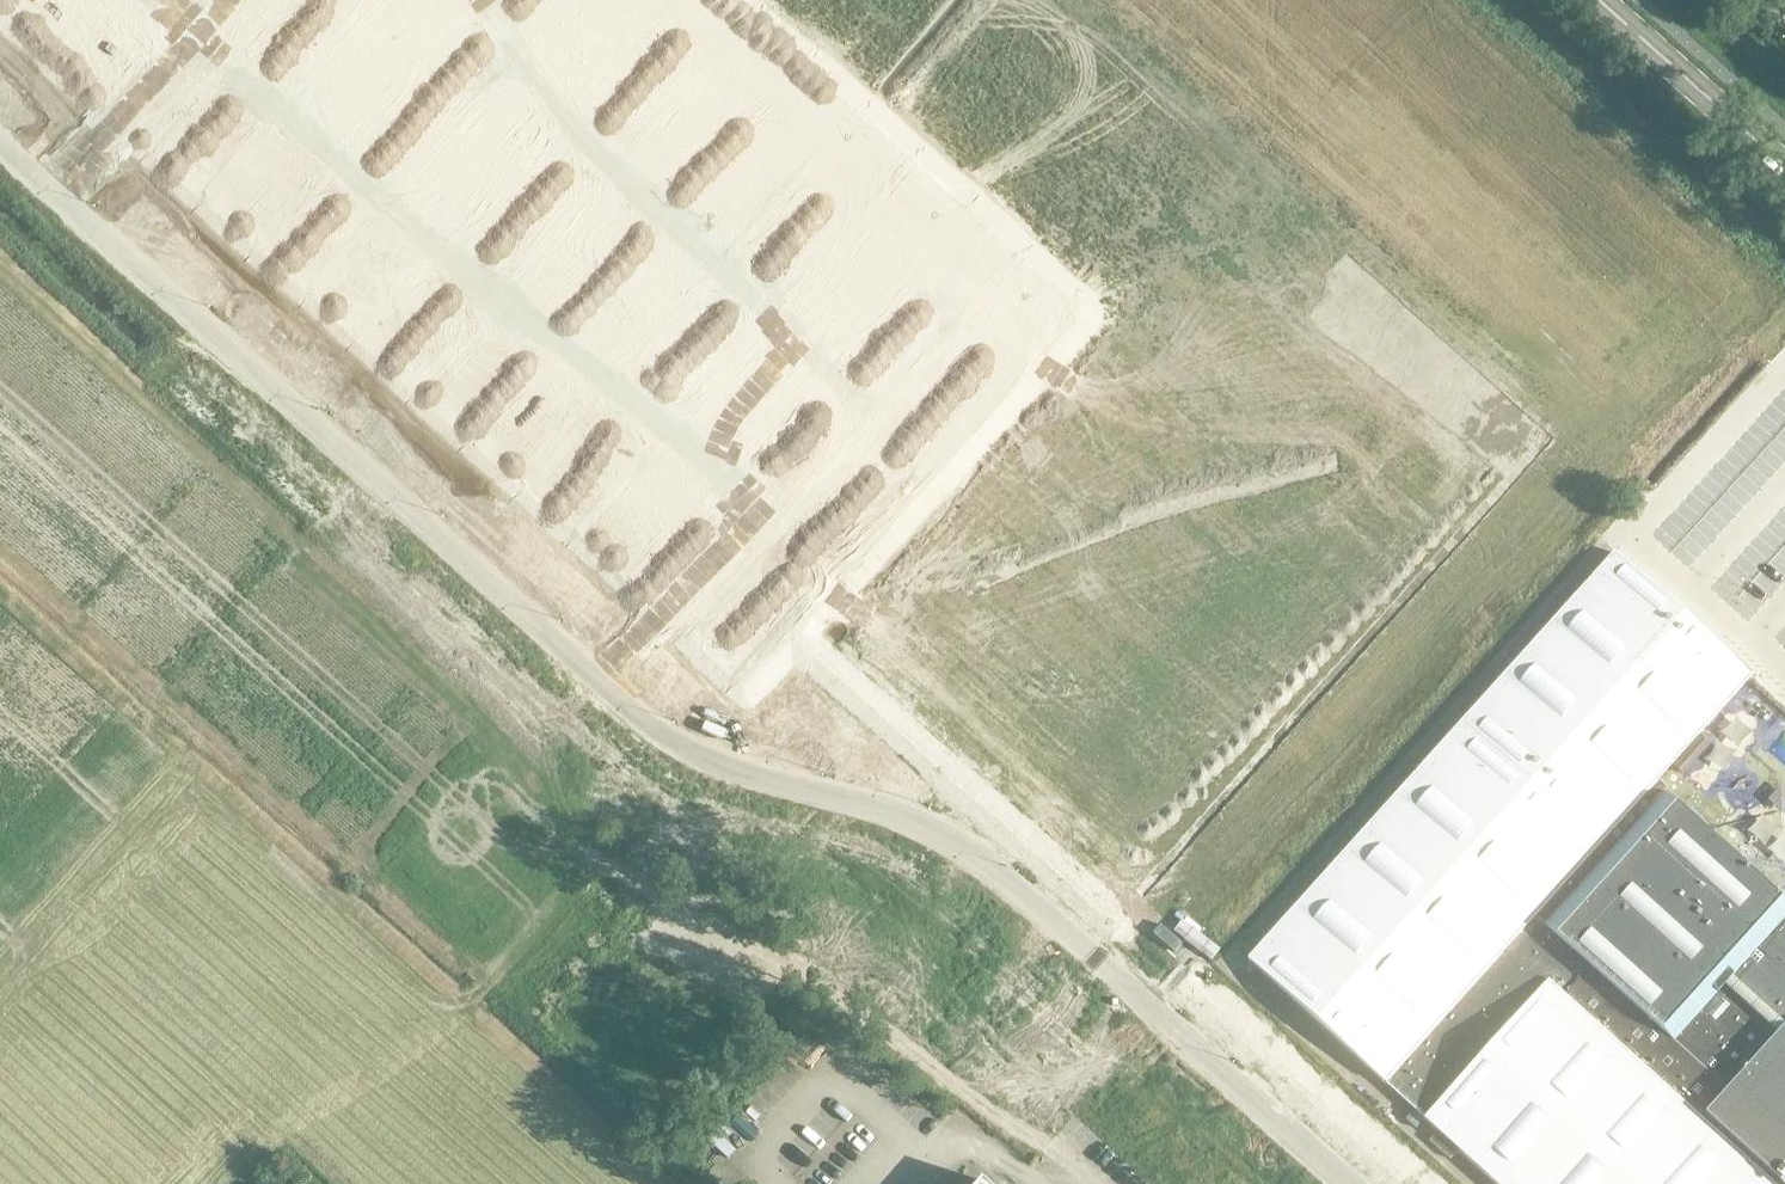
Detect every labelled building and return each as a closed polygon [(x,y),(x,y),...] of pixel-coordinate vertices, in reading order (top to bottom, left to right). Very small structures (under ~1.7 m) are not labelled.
[(1719,711),(1751,676),(1612,552),(1248,961),(1498,1183),(1773,1183),(1700,1119),(1784,1026),(1784,902),(1653,784),(1719,711)] [(1675,763),(1684,773),(1712,744),(1702,735),(1675,763)] [(1700,1119),(1773,1183),(1784,1183),(1784,1026),(1700,1119)]
